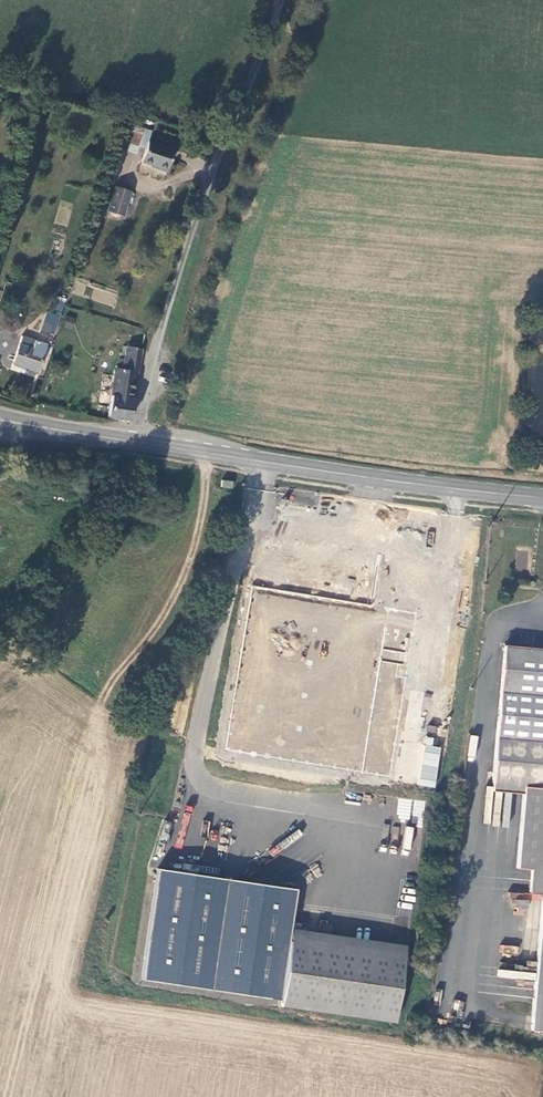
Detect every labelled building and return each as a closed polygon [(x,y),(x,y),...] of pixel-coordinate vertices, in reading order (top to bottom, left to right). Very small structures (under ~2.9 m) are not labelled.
[(144,128),(134,124),(131,131),(133,132),(131,142),(138,144),(143,131),(144,128)] [(150,132),(143,131),(138,144),(145,146),(148,141),(150,132)] [(164,172),(172,150),(148,141),(145,146),(141,161),(154,166),(154,169),(164,172)] [(129,190),(114,186),(106,211),(121,216),(129,190)] [(97,293),(97,303),(115,302),(115,293),(97,293)] [(56,295),(51,309),(61,313),(66,299),(56,295)] [(46,312),(39,332),(51,336),(58,315),(46,312)] [(22,340),(19,347),(36,352),(37,345),(22,340)] [(37,375),(44,355),(36,352),(19,347),(13,367),(37,375)] [(127,348),(125,362),(120,361),(118,371),(116,370),(109,418),(131,422),(142,352),(127,348)] [(516,551),(516,569),(527,570),(527,551),(516,551)] [(225,752),(325,770),(328,753),(378,763),(400,632),(248,607),(225,752)] [(493,787),(494,787),(524,789),(542,791),(542,651),(505,647),(493,787)] [(440,746),(433,746),(433,737),(424,736),(419,786),(436,788),(440,746)] [(493,794),(524,796),(524,789),(494,787),(493,794)] [(524,789),(524,796),(516,872),(529,873),(527,894),(540,896),(528,1032),(542,1034),(542,791),(524,789)] [(423,810),(407,808),(405,822),(421,824),(423,810)] [(405,826),(402,848),(411,849),(414,827),(405,826)] [(405,956),(406,947),(293,931),(292,939),(405,956)] [(405,956),(292,939),(281,1008),(395,1025),(405,956)]
